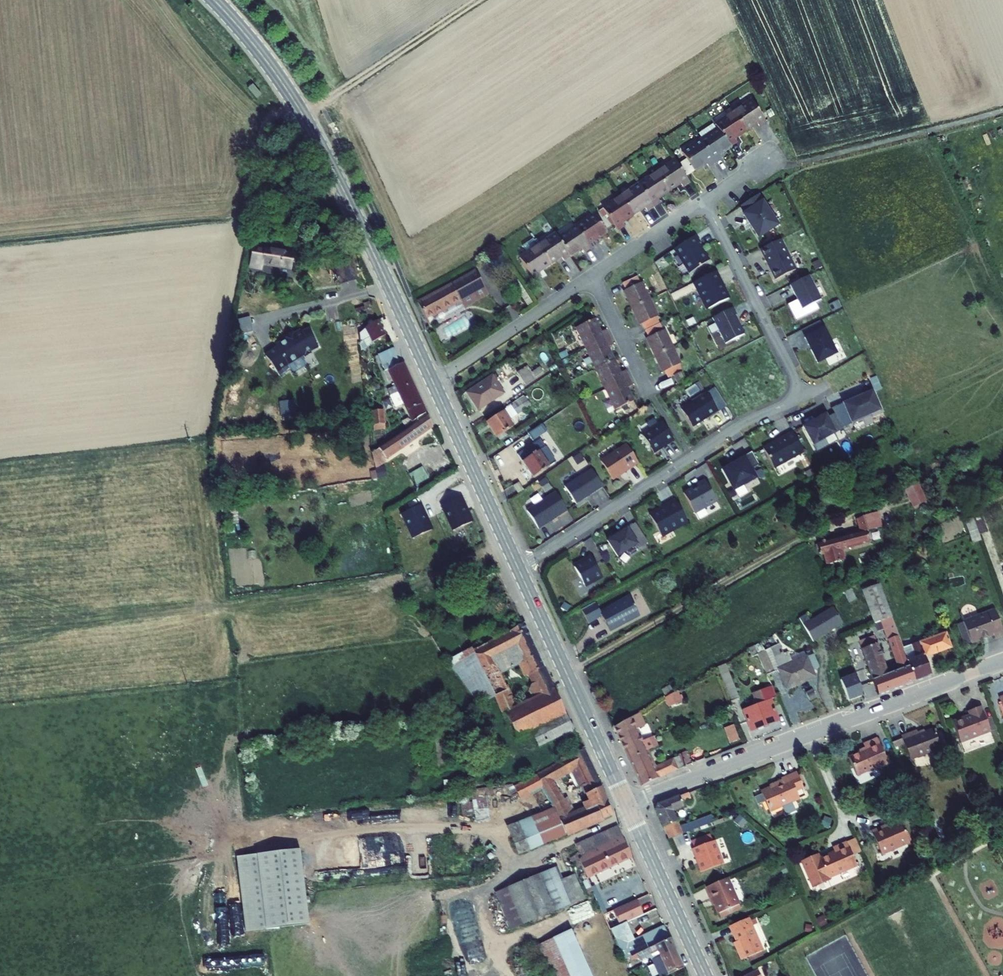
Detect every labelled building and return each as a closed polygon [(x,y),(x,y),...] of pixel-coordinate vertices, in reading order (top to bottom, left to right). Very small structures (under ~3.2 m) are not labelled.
[(752,98),(734,111),(745,127),(756,119),(759,124),(766,119),(752,98)] [(716,123),(718,127),(730,144),(738,138),(735,134),(745,127),(734,111),(716,123)] [(718,127),(702,138),(716,159),(722,155),(719,151),(730,144),(718,127)] [(702,138),(682,151),(686,157),(680,161),(687,172),(706,159),(708,164),(716,159),(702,138)] [(677,157),(658,169),(670,187),(681,180),(684,184),(692,179),(687,172),(680,161),(677,157)] [(658,169),(640,181),(655,203),(663,198),(660,194),(670,187),(658,169)] [(640,181),(622,192),(634,211),(645,204),(648,208),(655,203),(640,181)] [(622,192),(604,205),(619,227),(627,222),(624,218),(634,211),(622,192)] [(761,194),(741,208),(759,236),(780,224),(761,194)] [(595,209),(576,221),(592,245),(600,240),(597,235),(607,228),(595,209)] [(576,221),(558,233),(570,252),(582,245),(585,249),(592,245),(576,221)] [(555,229),(538,241),(550,260),(561,253),(564,256),(570,252),(558,233),(555,229)] [(696,232),(673,249),(689,273),(711,260),(696,232)] [(780,236),(759,247),(775,281),(795,268),(780,236)] [(538,241),(518,253),(534,276),(541,271),(539,267),(550,260),(538,241)] [(294,251),(264,246),(264,247),(253,246),(250,262),(263,264),(263,260),(292,265),(294,251)] [(462,296),(464,299),(485,285),(475,269),(420,300),(428,315),(462,296)] [(716,271),(693,281),(705,307),(730,298),(716,271)] [(638,280),(635,272),(622,280),(625,287),(622,288),(638,322),(642,320),(649,334),(646,336),(663,370),(666,368),(670,376),(674,373),(678,381),(686,375),(680,362),(683,360),(665,326),(662,328),(655,313),(658,312),(641,279),(638,280)] [(808,274),(790,283),(797,298),(787,303),(795,319),(818,308),(816,301),(822,299),(808,274)] [(464,299),(465,301),(487,289),(485,285),(464,299)] [(732,306),(711,316),(725,343),(745,334),(732,306)] [(592,314),(574,324),(616,404),(633,395),(626,381),(633,377),(627,365),(620,368),(605,341),(612,337),(606,325),(599,328),(592,314)] [(250,316),(238,318),(241,332),(253,330),(250,316)] [(378,318),(369,322),(377,338),(386,333),(378,318)] [(823,324),(802,334),(816,363),(838,352),(823,324)] [(357,330),(364,347),(376,342),(369,325),(357,330)] [(322,349),(315,333),(307,336),(306,334),(299,338),(291,342),(280,348),(282,350),(270,358),(284,378),(294,371),(292,368),(309,358),(310,360),(315,357),(314,355),(317,354),(315,351),(322,349)] [(402,360),(395,344),(380,351),(387,367),(402,360)] [(415,378),(406,358),(402,360),(387,367),(386,367),(390,378),(393,376),(396,382),(389,385),(391,389),(415,378)] [(492,374),(469,390),(481,406),(504,391),(492,374)] [(428,408),(415,378),(391,389),(397,403),(407,398),(415,416),(428,408)] [(714,386),(680,405),(693,425),(725,405),(714,386)] [(875,388),(841,401),(850,422),(882,409),(875,388)] [(281,400),(282,412),(296,411),(295,399),(281,400)] [(526,406),(521,399),(487,421),(497,436),(514,425),(509,418),(526,406)] [(388,424),(385,405),(373,407),(375,426),(388,424)] [(829,408),(802,423),(812,444),(843,428),(829,408)] [(394,433),(372,448),(379,458),(397,447),(435,421),(428,410),(394,433)] [(660,417),(640,429),(655,452),(675,440),(660,417)] [(525,431),(529,438),(543,430),(538,423),(525,431)] [(552,461),(542,445),(550,440),(543,430),(529,438),(532,442),(514,454),(529,476),(552,461)] [(793,430),(763,445),(774,467),(803,451),(793,430)] [(625,442),(599,457),(614,480),(639,462),(625,442)] [(758,463),(752,451),(720,467),(733,489),(757,476),(752,466),(758,463)] [(409,473),(417,485),(429,476),(422,465),(409,473)] [(590,467),(562,483),(575,504),(602,485),(590,467)] [(704,478),(682,489),(694,512),(716,500),(704,478)] [(926,497),(917,479),(905,485),(913,503),(926,497)] [(522,480),(516,482),(520,490),(526,487),(522,480)] [(556,489),(527,507),(539,529),(568,510),(556,489)] [(675,497),(649,511),(662,536),(688,521),(675,497)] [(461,498),(442,506),(454,531),(472,522),(461,498)] [(414,508),(402,513),(414,537),(424,533),(433,529),(421,505),(414,508)] [(818,539),(822,553),(825,552),(828,561),(844,557),(842,547),(875,537),(872,526),(879,524),(876,511),(870,513),(869,511),(860,514),(863,526),(818,539)] [(634,520),(606,537),(618,555),(637,542),(641,546),(648,541),(634,520)] [(603,577),(590,553),(573,562),(585,584),(603,577)] [(896,654),(907,650),(897,624),(880,578),(862,585),(875,619),(882,616),(896,654)] [(612,628),(641,611),(630,591),(601,608),(596,599),(583,606),(590,620),(603,612),(612,628)] [(510,624),(522,619),(517,608),(505,614),(510,624)] [(966,620),(973,638),(995,629),(996,632),(1002,630),(1002,621),(998,608),(966,620)] [(822,610),(800,622),(808,635),(829,623),(822,610)] [(907,650),(911,661),(918,679),(933,673),(925,654),(952,643),(946,628),(925,636),(918,616),(897,624),(907,650)] [(568,710),(524,617),(522,619),(510,624),(512,628),(475,647),(474,648),(496,694),(502,708),(505,707),(519,735),(529,729),(533,727),(568,710)] [(762,646),(771,670),(782,666),(788,683),(816,673),(814,667),(819,665),(814,651),(793,658),(789,647),(784,648),(780,638),(778,639),(775,631),(759,636),(762,646)] [(878,631),(862,637),(883,692),(918,679),(911,661),(900,665),(892,668),(878,631)] [(762,646),(759,636),(752,640),(755,649),(762,646)] [(531,670),(517,641),(496,651),(501,660),(496,663),(500,671),(520,661),(525,672),(531,670)] [(475,647),(473,643),(449,656),(483,700),(496,694),(474,648),(475,647)] [(907,650),(896,654),(900,665),(911,661),(907,650)] [(729,653),(728,654),(741,692),(742,692),(729,653)] [(664,691),(675,714),(686,709),(676,684),(664,691)] [(759,704),(746,709),(754,730),(781,720),(773,699),(781,696),(776,684),(755,692),(759,704)] [(972,710),(954,717),(963,738),(994,726),(984,701),(970,706),(972,710)] [(615,720),(629,753),(646,746),(658,740),(654,730),(641,736),(636,724),(643,721),(637,707),(615,720)] [(540,742),(566,730),(575,726),(568,710),(533,727),(540,742)] [(735,725),(727,726),(730,741),(737,739),(735,725)] [(575,726),(566,730),(569,736),(578,732),(575,726)] [(920,726),(905,731),(913,756),(944,745),(937,726),(922,731),(920,726)] [(993,732),(964,740),(967,750),(996,741),(993,732)] [(881,766),(891,761),(879,735),(865,741),(868,747),(851,755),(859,773),(880,763),(881,766)] [(560,756),(549,761),(557,775),(570,769),(577,782),(584,778),(586,783),(599,776),(584,745),(571,751),(570,748),(558,753),(560,756)] [(653,762),(646,746),(629,753),(642,783),(679,767),(673,754),(653,762)] [(557,775),(549,761),(514,779),(520,791),(531,786),(544,781),(553,797),(552,797),(568,831),(585,824),(576,808),(572,809),(556,776),(557,775)] [(770,808),(800,795),(797,787),(804,784),(797,768),(782,775),(783,778),(761,787),(770,808)] [(599,776),(586,783),(589,790),(601,784),(602,784),(599,776)] [(553,797),(544,781),(531,786),(544,808),(507,824),(519,851),(568,831),(552,797),(553,797)] [(613,812),(601,784),(589,790),(584,792),(586,797),(580,800),(582,805),(576,808),(585,824),(613,812)] [(705,813),(679,823),(672,807),(685,801),(683,796),(690,793),(688,789),(656,801),(655,807),(667,835),(708,819),(705,813)] [(463,799),(463,814),(476,814),(476,819),(490,818),(489,798),(463,799)] [(886,825),(885,824),(873,829),(882,853),(910,841),(901,819),(886,825)] [(617,821),(591,834),(595,842),(621,830),(617,821)] [(595,842),(598,848),(624,837),(621,830),(595,842)] [(693,844),(712,837),(709,830),(690,837),(693,844)] [(595,842),(591,834),(577,840),(582,851),(583,849),(595,842)] [(702,868),(721,860),(716,848),(718,847),(714,836),(712,837),(693,844),(691,845),(694,853),(696,852),(702,868)] [(856,836),(847,840),(853,853),(862,849),(856,836)] [(624,837),(598,848),(605,864),(631,852),(624,837)] [(853,853),(847,840),(834,846),(835,849),(820,856),(819,852),(802,859),(812,883),(857,864),(853,853)] [(588,871),(605,864),(598,848),(595,842),(583,849),(582,851),(580,855),(588,871)] [(308,926),(299,851),(257,856),(266,930),(308,926)] [(266,930),(257,856),(237,858),(245,933),(266,930)] [(586,893),(571,857),(497,888),(512,924),(586,893)] [(635,860),(628,863),(631,869),(638,866),(635,860)] [(740,901),(728,874),(705,884),(710,897),(712,896),(718,910),(719,910),(739,901),(740,901)] [(739,901),(719,910),(720,914),(741,906),(739,901)] [(605,912),(608,924),(616,922),(613,910),(605,912)] [(219,943),(229,943),(227,912),(218,912),(219,943)] [(637,914),(630,918),(637,932),(644,929),(637,914)] [(763,948),(749,915),(730,924),(741,948),(738,949),(742,957),(763,948)] [(630,918),(617,924),(626,944),(640,938),(637,932),(630,918)] [(539,941),(555,975),(595,975),(572,926),(539,941)] [(665,927),(640,939),(641,940),(644,947),(648,945),(669,935),(665,927)] [(671,935),(669,935),(648,945),(651,952),(658,948),(660,952),(675,945),(671,935)] [(656,967),(680,956),(675,945),(660,952),(651,956),(656,967)] [(661,975),(684,965),(680,956),(656,967),(661,975)] [(742,975),(761,975),(763,975),(759,967),(742,975)]
